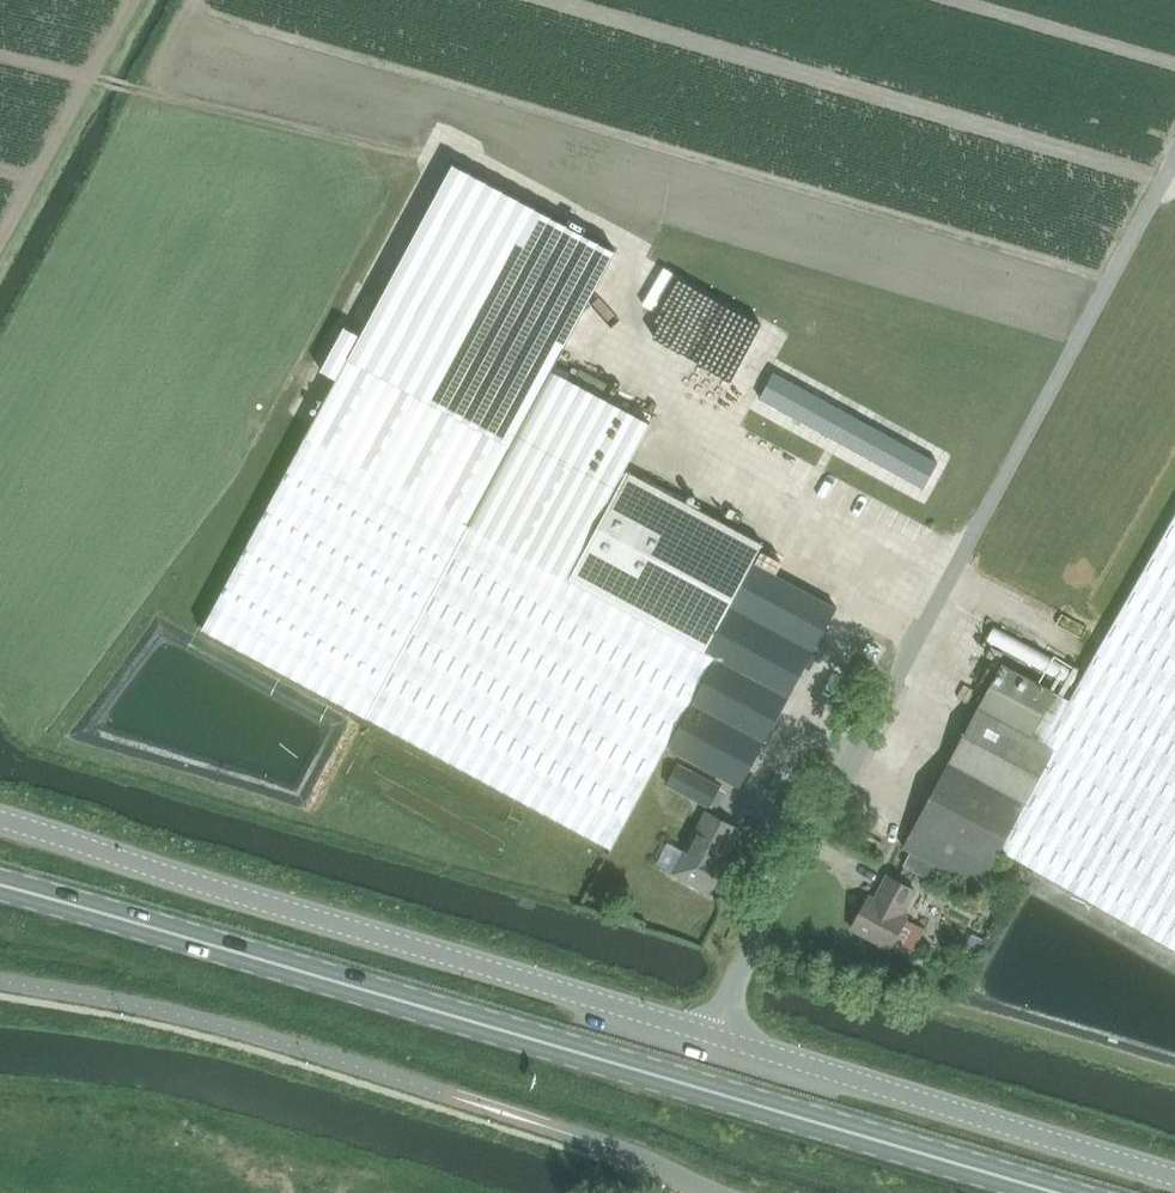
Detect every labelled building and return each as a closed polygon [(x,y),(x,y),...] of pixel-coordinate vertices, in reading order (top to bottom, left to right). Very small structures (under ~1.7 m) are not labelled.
[(361,335),(349,358),(511,446),(513,447),(553,372),(552,371),(571,336),(616,252),(453,164),(389,284),(361,335)] [(364,716),(367,717),(470,525),(513,447),(511,446),(349,358),(203,629),(364,716)] [(513,447),(470,525),(569,579),(626,474),(623,473),(650,424),(553,372),(513,447)] [(774,372),(760,398),(788,414),(814,428),(839,441),(851,448),(877,462),(902,476),(924,488),(938,463),(916,451),(891,437),(865,423),(853,416),(828,402),(802,388),(774,372)] [(626,474),(569,579),(716,658),(667,748),(741,787),(837,609),(752,563),(762,544),(704,513),(702,516),(626,474)] [(862,475),(858,485),(882,494),(886,485),(862,475)] [(1070,700),(1061,716),(1047,708),(1031,736),(1055,749),(1002,850),(1174,949),(1174,516),(1070,700)] [(367,717),(612,848),(667,748),(716,658),(569,579),(470,525),(367,717)] [(1007,615),(998,632),(1073,670),(1082,652),(1007,615)] [(1002,664),(979,708),(1031,736),(1047,708),(1061,716),(1070,700),(1002,664)] [(1055,749),(1031,736),(979,708),(903,848),(981,889),(1002,850),(1055,749)] [(711,805),(719,790),(720,789),(676,765),(667,782),(711,806),(711,805)] [(720,874),(715,872),(737,832),(705,814),(672,876),(708,896),(720,874)] [(869,896),(851,929),(891,950),(892,948),(911,958),(927,928),(908,918),(909,916),(905,913),(917,891),(888,876),(875,900),(869,896)]
